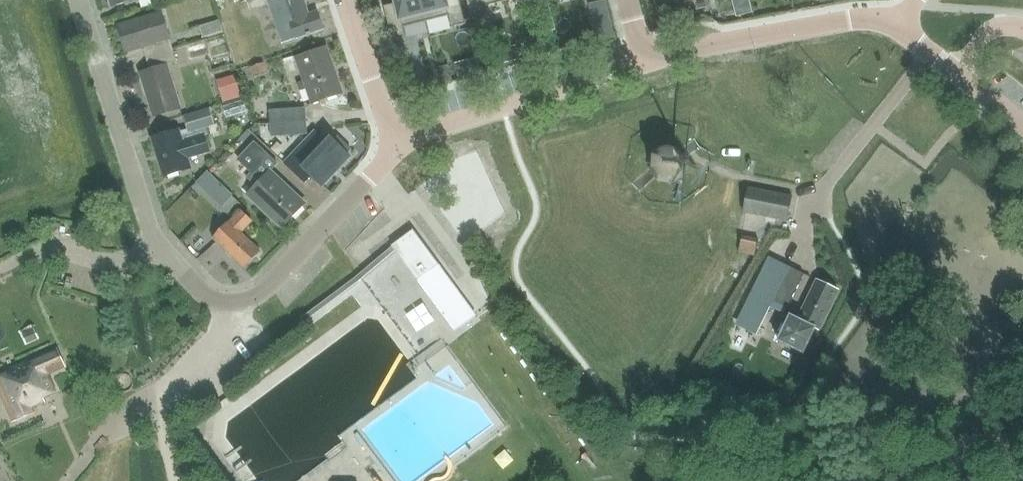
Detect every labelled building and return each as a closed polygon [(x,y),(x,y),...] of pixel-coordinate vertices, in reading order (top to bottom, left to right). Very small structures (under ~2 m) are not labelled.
[(141,8),(166,0),(139,0),(141,8)] [(271,3),(270,0),(247,0),(250,10),(271,3)] [(287,5),(275,9),(281,25),(290,21),(296,38),(324,28),(317,10),(308,13),(304,0),(286,0),(287,5)] [(396,3),(384,6),(392,39),(406,36),(403,27),(426,21),(421,0),(395,0),(396,3)] [(426,21),(449,15),(452,27),(466,23),(460,0),(421,0),(426,21)] [(505,0),(467,0),(471,15),(485,11),(483,7),(506,1),(505,0)] [(750,5),(735,9),(737,16),(752,13),(750,5)] [(173,47),(162,13),(118,26),(126,52),(143,47),(146,55),(173,47)] [(204,37),(223,31),(219,19),(200,25),(204,37)] [(597,30),(600,41),(614,37),(611,26),(597,30)] [(223,33),(183,45),(187,59),(227,47),(223,33)] [(173,47),(146,55),(150,70),(140,73),(154,117),(181,109),(167,65),(177,62),(173,47)] [(296,58),(303,80),(297,83),(300,90),(306,88),(310,102),(340,92),(325,49),(296,58)] [(250,67),(253,77),(268,72),(265,62),(250,67)] [(242,97),(235,74),(217,80),(223,102),(242,97)] [(270,110),(270,123),(307,120),(306,107),(270,110)] [(192,167),(189,158),(211,152),(206,134),(208,134),(206,127),(215,124),(210,108),(183,116),(187,129),(181,131),(180,128),(152,137),(164,176),(192,167)] [(308,134),(307,120),(270,123),(271,136),(308,134)] [(326,141),(315,131),(285,163),(306,183),(312,176),(322,185),(337,169),(338,170),(350,156),(347,153),(351,148),(338,136),(334,140),(330,137),(326,141)] [(278,163),(255,141),(238,159),(252,172),(247,177),(255,185),(246,193),(283,228),(306,204),(271,171),(278,163)] [(685,175),(687,161),(678,146),(663,143),(650,151),(647,167),(656,182),(672,182),(685,175)] [(792,196),(748,188),(743,212),(787,221),(792,196)] [(243,210),(235,218),(216,238),(246,267),(261,251),(242,233),(254,221),(243,210)] [(473,310),(439,263),(414,229),(397,243),(422,277),(423,276),(457,322),(473,310)] [(758,248),(760,240),(743,236),(742,245),(758,248)] [(784,315),(802,280),(786,272),(786,271),(771,264),(738,329),(752,336),(767,306),(784,315)] [(360,279),(358,276),(302,318),(304,321),(360,279)] [(819,330),(838,290),(817,280),(798,319),(791,315),(778,341),(803,353),(815,329),(819,330)] [(58,349),(0,374),(0,392),(13,422),(17,420),(17,421),(35,413),(33,408),(46,402),(44,398),(57,393),(49,374),(66,367),(58,349)]
